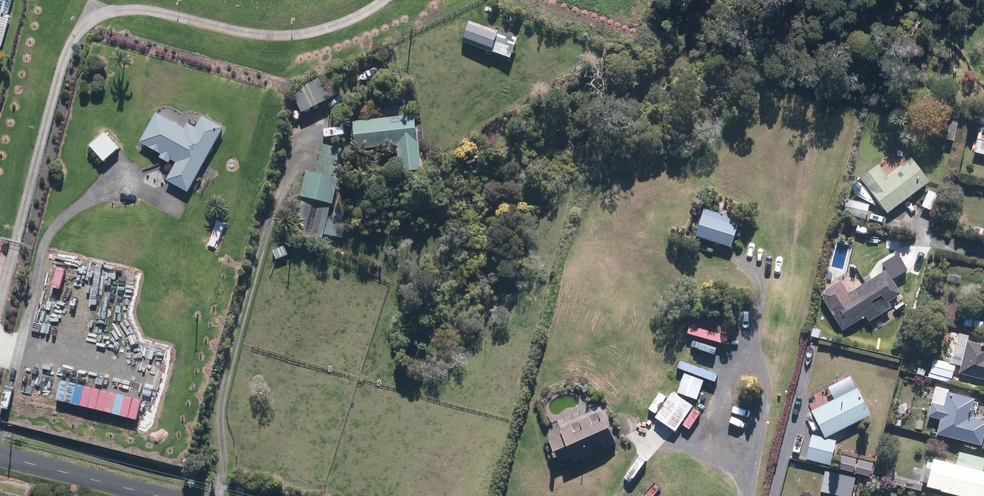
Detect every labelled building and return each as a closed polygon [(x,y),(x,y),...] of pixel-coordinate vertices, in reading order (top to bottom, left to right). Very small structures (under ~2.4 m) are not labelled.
[(6,28),(14,0),(0,0),(0,26),(6,28)] [(488,52),(507,59),(514,40),(467,22),(461,38),(489,49),(488,52)] [(288,92),(298,113),(326,100),(316,79),(288,92)] [(164,181),(185,193),(220,128),(199,117),(193,128),(185,123),(182,128),(153,113),(137,143),(159,155),(157,159),(167,164),(168,160),(174,163),(164,181)] [(394,146),(396,173),(418,171),(416,141),(414,141),(411,116),(350,121),(353,150),(394,146)] [(983,156),(983,128),(978,126),(971,153),(983,156)] [(87,146),(101,162),(117,149),(102,132),(87,146)] [(959,152),(966,154),(969,141),(962,139),(959,152)] [(942,152),(950,153),(952,143),(945,141),(942,152)] [(291,236),(319,242),(321,234),(340,239),(344,223),(340,222),(342,215),(334,214),(332,220),(325,218),(328,204),(330,205),(336,179),(334,179),(341,149),(320,145),(313,174),(304,171),(298,197),(300,198),(291,236)] [(857,179),(885,215),(927,182),(909,157),(884,176),(876,165),(857,179)] [(918,206),(929,211),(937,196),(926,190),(918,206)] [(846,211),(864,215),(867,205),(849,201),(846,211)] [(696,240),(732,251),(741,223),(705,212),(696,240)] [(270,251),(274,260),(286,255),(282,246),(270,251)] [(819,299),(840,332),(863,317),(867,323),(889,308),(886,303),(899,294),(890,280),(906,270),(895,253),(877,265),(880,272),(846,294),(838,280),(821,291),(822,292),(819,295),(820,298),(819,299)] [(904,285),(916,288),(918,280),(906,276),(904,285)] [(962,327),(969,328),(971,320),(963,318),(962,327)] [(971,328),(980,330),(982,322),(973,320),(971,328)] [(983,381),(983,346),(968,342),(969,337),(954,333),(947,364),(931,360),(928,373),(927,373),(925,377),(948,383),(949,379),(950,379),(953,365),(958,366),(957,374),(983,381)] [(914,375),(922,377),(924,370),(916,368),(914,375)] [(677,394),(696,401),(702,382),(683,375),(677,394)] [(933,387),(925,420),(936,423),(933,438),(979,448),(983,427),(983,422),(969,419),(973,401),(945,395),(947,390),(933,387)] [(808,413),(823,440),(826,438),(867,416),(852,389),(808,413)] [(672,392),(655,418),(676,432),(693,406),(672,392)] [(784,403),(775,402),(773,415),(782,416),(784,403)] [(570,458),(573,463),(615,445),(601,413),(559,431),(560,435),(547,441),(557,464),(570,458)] [(829,466),(833,440),(827,439),(827,442),(818,441),(819,438),(807,436),(803,463),(829,466)] [(956,452),(953,465),(927,459),(920,489),(950,495),(980,495),(983,479),(983,475),(981,474),(983,459),(983,458),(956,452)] [(870,464),(838,457),(835,470),(867,477),(870,464)] [(823,472),(820,495),(853,495),(856,478),(823,472)]
